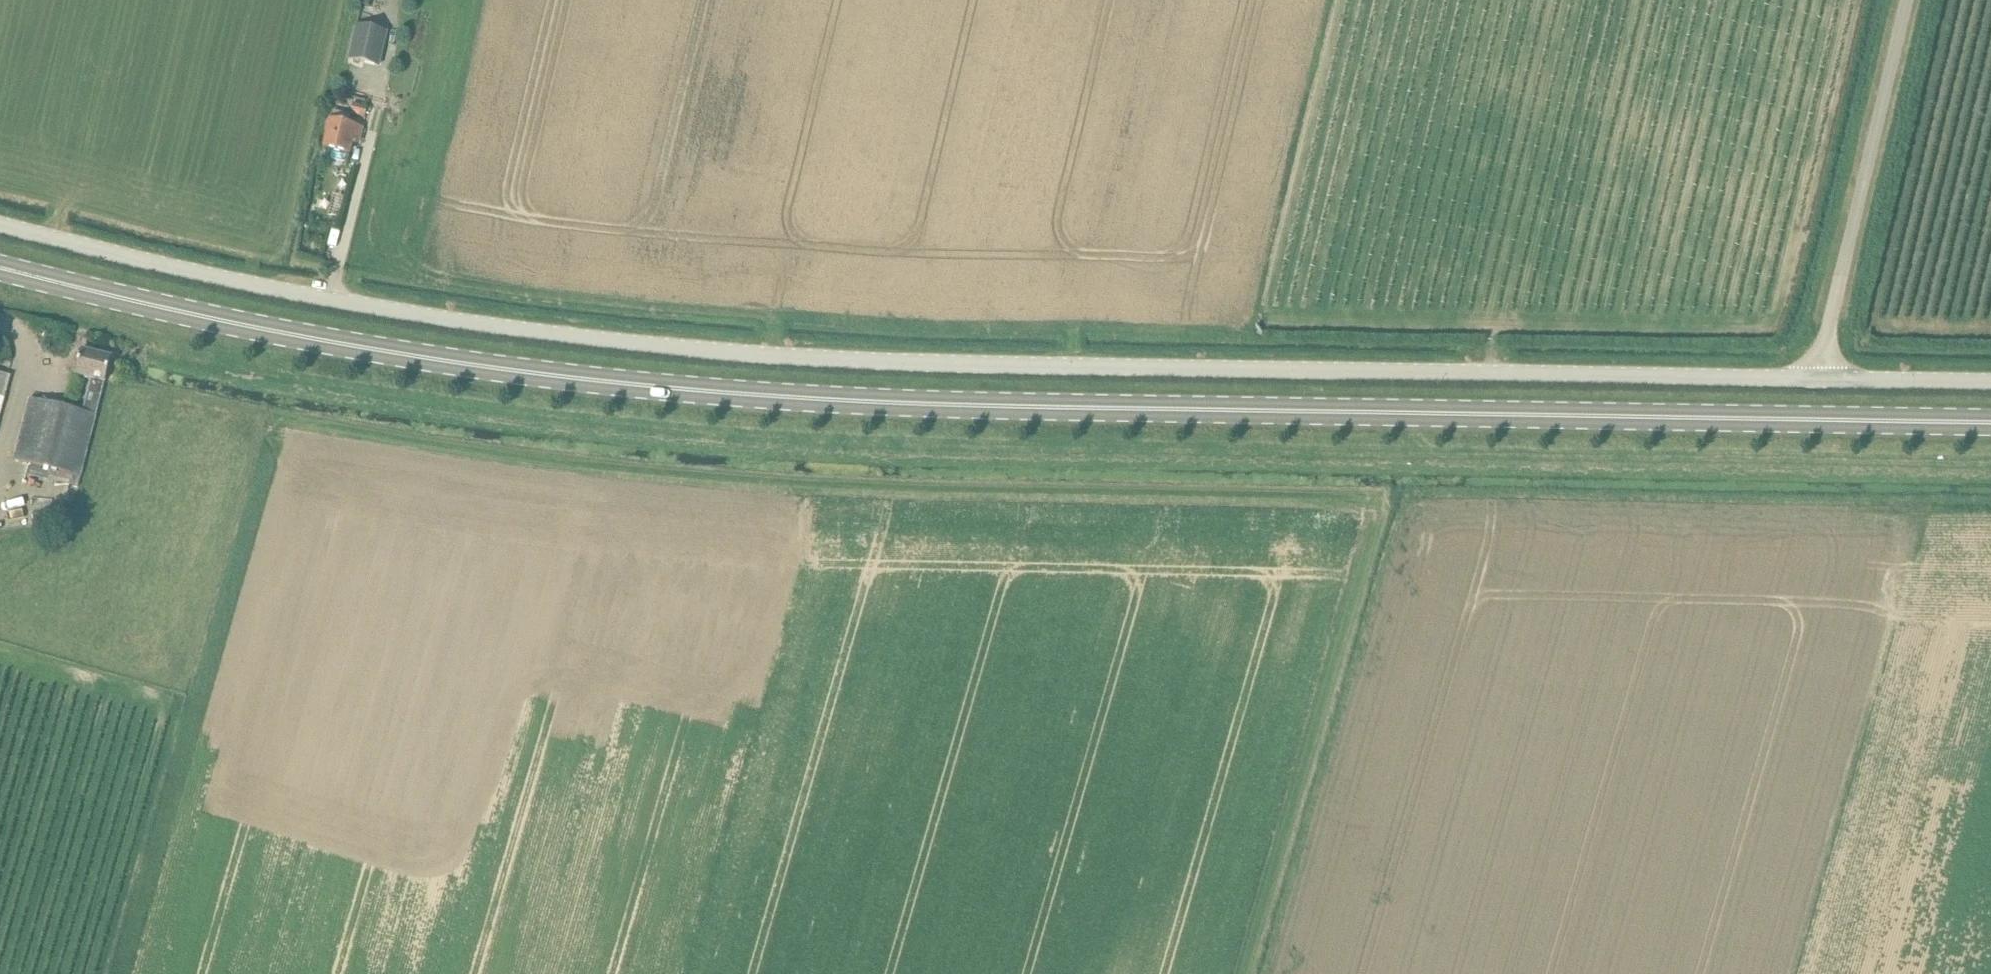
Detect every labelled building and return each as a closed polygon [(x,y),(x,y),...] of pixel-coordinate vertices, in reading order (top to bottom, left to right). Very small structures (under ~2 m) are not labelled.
[(357,26),(349,59),(380,66),(388,33),(357,26)] [(352,115),(364,117),(367,105),(354,103),(352,115)] [(331,121),(325,148),(350,154),(353,142),(359,143),(363,129),(347,125),(350,114),(334,110),(331,121)] [(30,399),(25,418),(15,461),(81,478),(105,383),(106,383),(107,377),(112,358),(82,350),(75,375),(92,379),(83,412),(30,399)] [(11,376),(0,373),(0,417),(11,376)]
